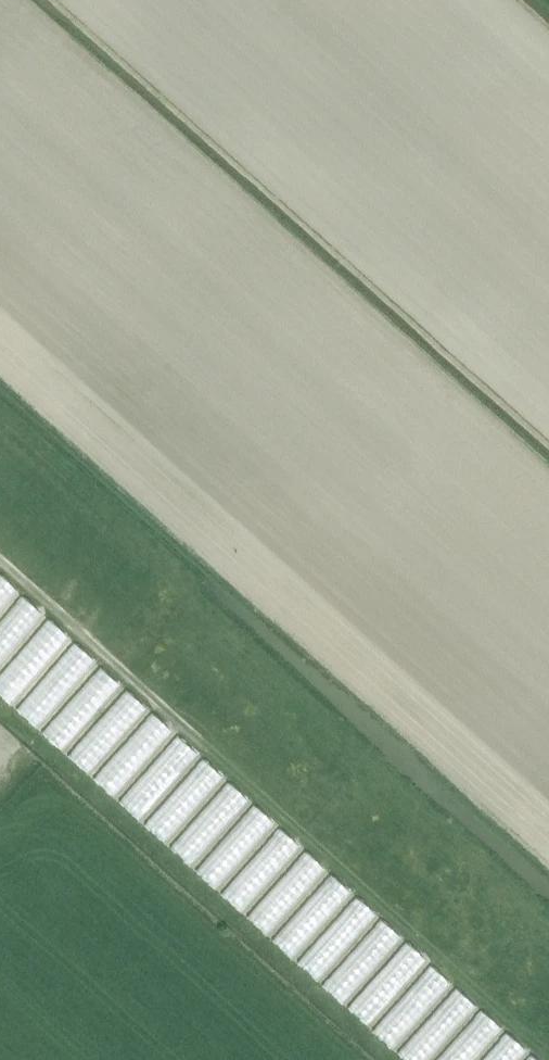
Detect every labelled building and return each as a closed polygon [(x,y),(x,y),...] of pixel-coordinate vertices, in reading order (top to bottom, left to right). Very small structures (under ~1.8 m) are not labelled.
[(0,573),(0,695),(291,958),(352,890),(0,573)]
